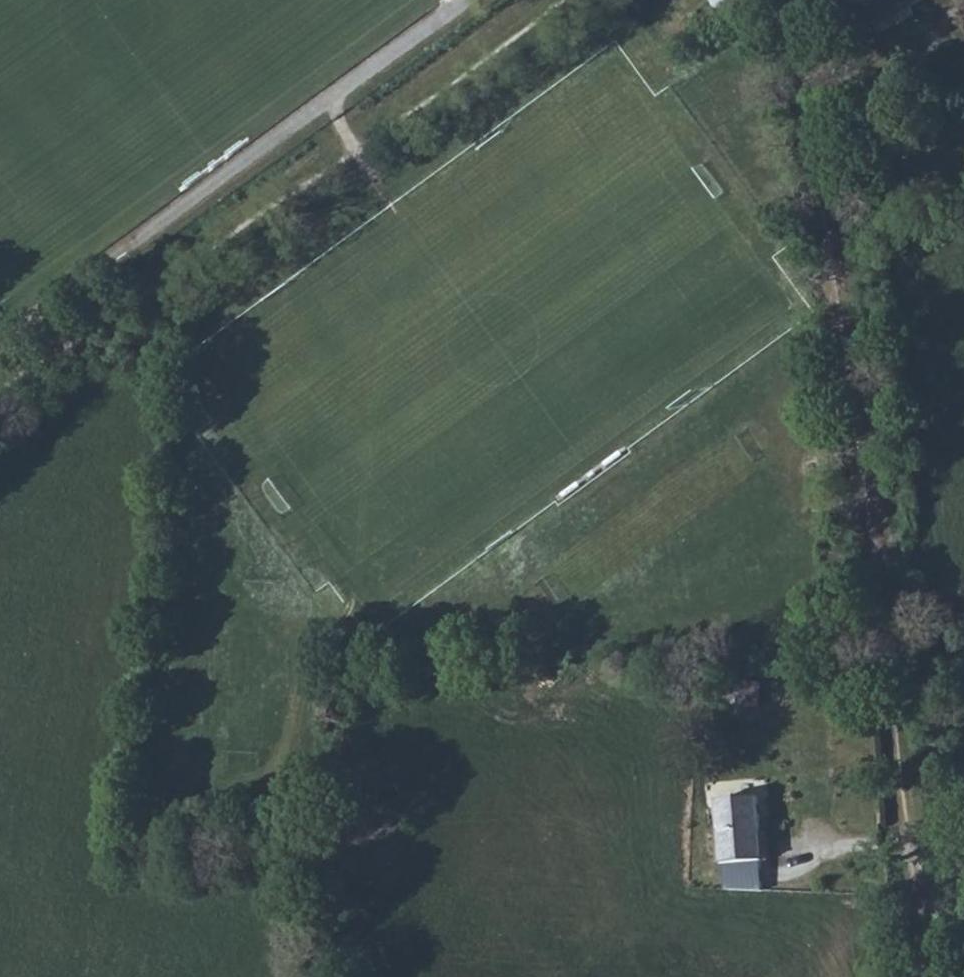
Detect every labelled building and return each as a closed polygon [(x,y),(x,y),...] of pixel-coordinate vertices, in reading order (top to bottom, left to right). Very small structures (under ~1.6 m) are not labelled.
[(717,13),(741,1),(740,0),(710,0),(717,13)] [(857,32),(874,24),(910,6),(922,0),(843,0),(842,0),(857,32)] [(910,6),(874,24),(880,35),(916,17),(910,6)] [(768,774),(729,779),(737,845),(778,841),(768,774)]
